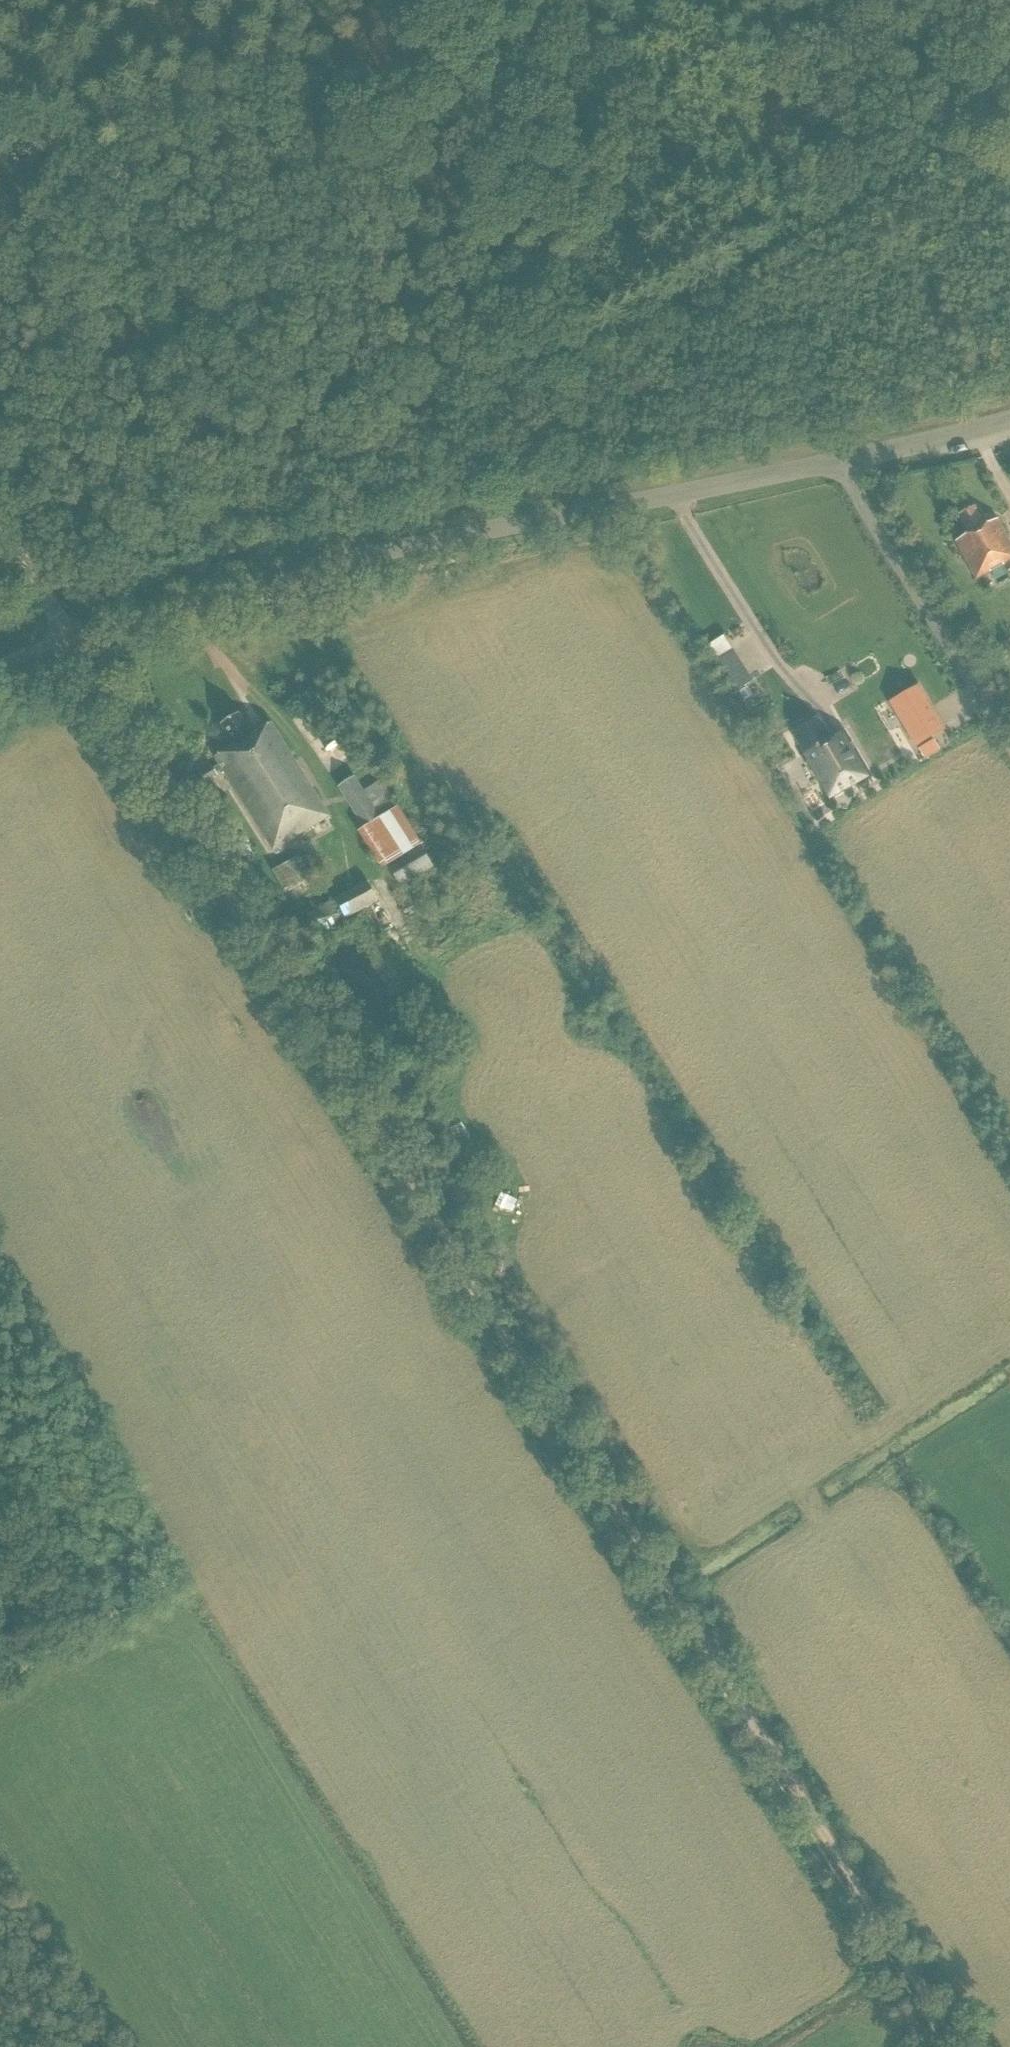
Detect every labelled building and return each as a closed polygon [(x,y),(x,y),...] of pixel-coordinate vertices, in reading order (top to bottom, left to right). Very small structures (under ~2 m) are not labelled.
[(1009,561),(1009,543),(997,519),(985,526),(975,506),(958,515),(969,534),(956,541),(976,579),(1009,561)] [(730,695),(751,683),(744,670),(723,682),(730,695)] [(911,745),(943,728),(919,685),(887,702),(911,745)] [(271,852),(328,818),(271,723),(252,735),(239,713),(221,724),(234,745),(215,757),(219,765),(212,769),(211,767),(201,774),(205,781),(215,775),(215,774),(222,770),(271,852)] [(802,756),(817,782),(801,792),(813,812),(857,786),(856,784),(869,776),(861,764),(863,763),(845,731),(831,739),(819,720),(793,735),(805,755),(802,756)] [(362,828),(378,819),(353,778),(338,787),(362,828)] [(320,842),(297,856),(309,877),(311,881),(335,867),(320,842)] [(401,887),(434,867),(421,846),(388,866),(401,887)] [(309,877),(297,856),(271,871),(282,889),(285,887),(287,890),(309,877)] [(376,902),(366,883),(311,912),(321,931),(376,902)]
